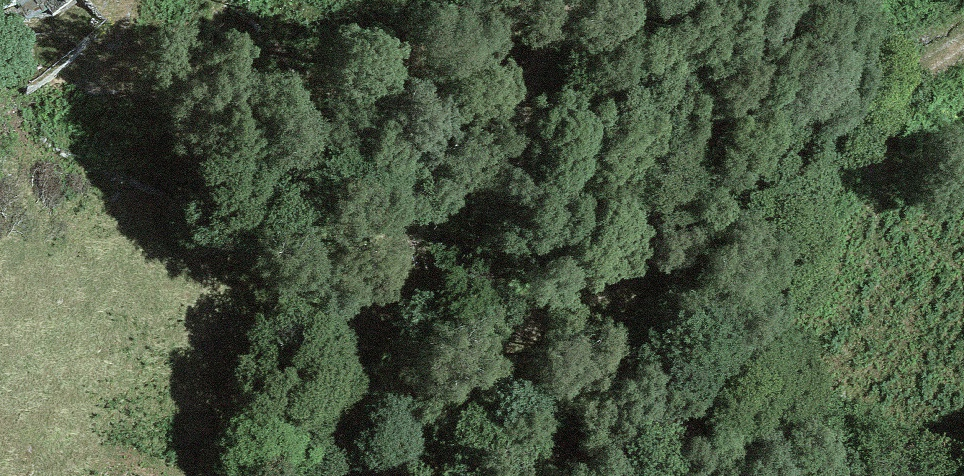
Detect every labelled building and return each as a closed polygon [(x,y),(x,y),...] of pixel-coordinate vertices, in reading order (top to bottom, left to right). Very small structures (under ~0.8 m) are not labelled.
[(52,25),(81,0),(31,0),(52,25)]
